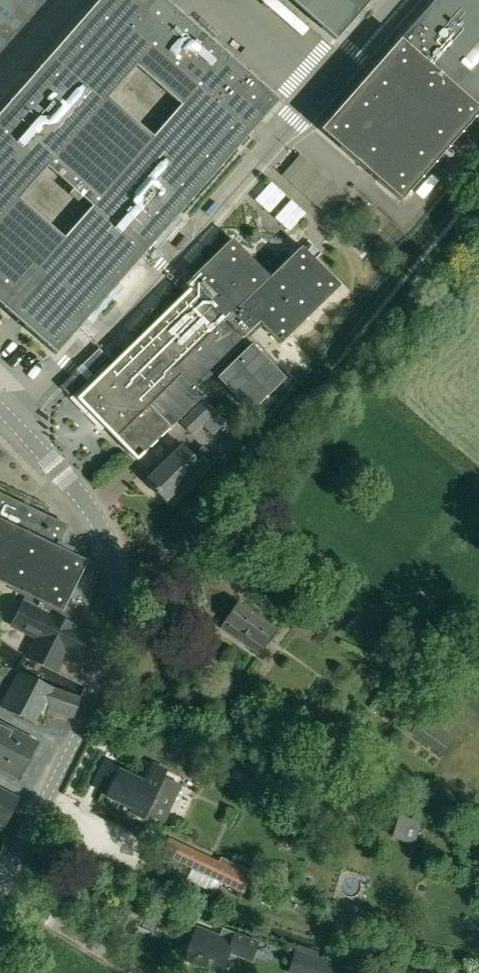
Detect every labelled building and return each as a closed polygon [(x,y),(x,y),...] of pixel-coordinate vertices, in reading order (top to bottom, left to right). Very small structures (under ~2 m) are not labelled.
[(163,0),(98,0),(0,112),(0,305),(54,353),(277,100),(163,0)] [(47,0),(0,0),(0,53),(47,0)] [(336,36),(368,0),(294,0),(336,36)] [(478,113),(478,0),(436,0),(322,132),(399,204),(478,113)] [(190,289),(78,399),(116,438),(137,460),(171,426),(204,396),(197,390),(260,327),(279,349),(336,286),(300,249),(269,277),(232,238),(186,284),(190,289)] [(230,366),(225,371),(218,378),(251,411),(286,377),(253,343),(252,344),(247,349),(230,366)] [(203,400),(180,423),(192,436),(215,413),(203,400)] [(192,457),(182,446),(146,481),(165,501),(198,469),(202,472),(215,459),(203,447),(192,457)] [(25,596),(11,626),(35,639),(26,657),(56,673),(65,653),(77,659),(90,633),(83,617),(95,582),(99,569),(99,565),(97,563),(86,559),(59,544),(67,525),(0,493),(0,584),(25,596)] [(263,648),(275,629),(237,603),(220,627),(259,654),(263,648)] [(80,697),(51,688),(21,673),(3,707),(35,723),(39,714),(45,717),(48,710),(74,718),(80,697)] [(411,734),(443,756),(452,742),(421,720),(411,734)] [(0,723),(0,768),(16,776),(34,741),(0,723)] [(120,771),(107,796),(131,808),(130,811),(143,817),(158,786),(177,795),(185,780),(153,764),(144,783),(120,771)] [(17,799),(0,790),(0,825),(2,826),(17,799)] [(392,837),(411,843),(417,822),(399,816),(392,837)] [(186,849),(169,841),(163,853),(180,861),(186,849)] [(186,849),(180,861),(224,882),(242,891),(247,878),(229,870),(186,849)] [(232,941),(197,927),(194,935),(192,934),(183,958),(213,970),(222,948),(228,950),(232,941)] [(328,960),(312,956),(306,972),(324,972),(328,960)]
